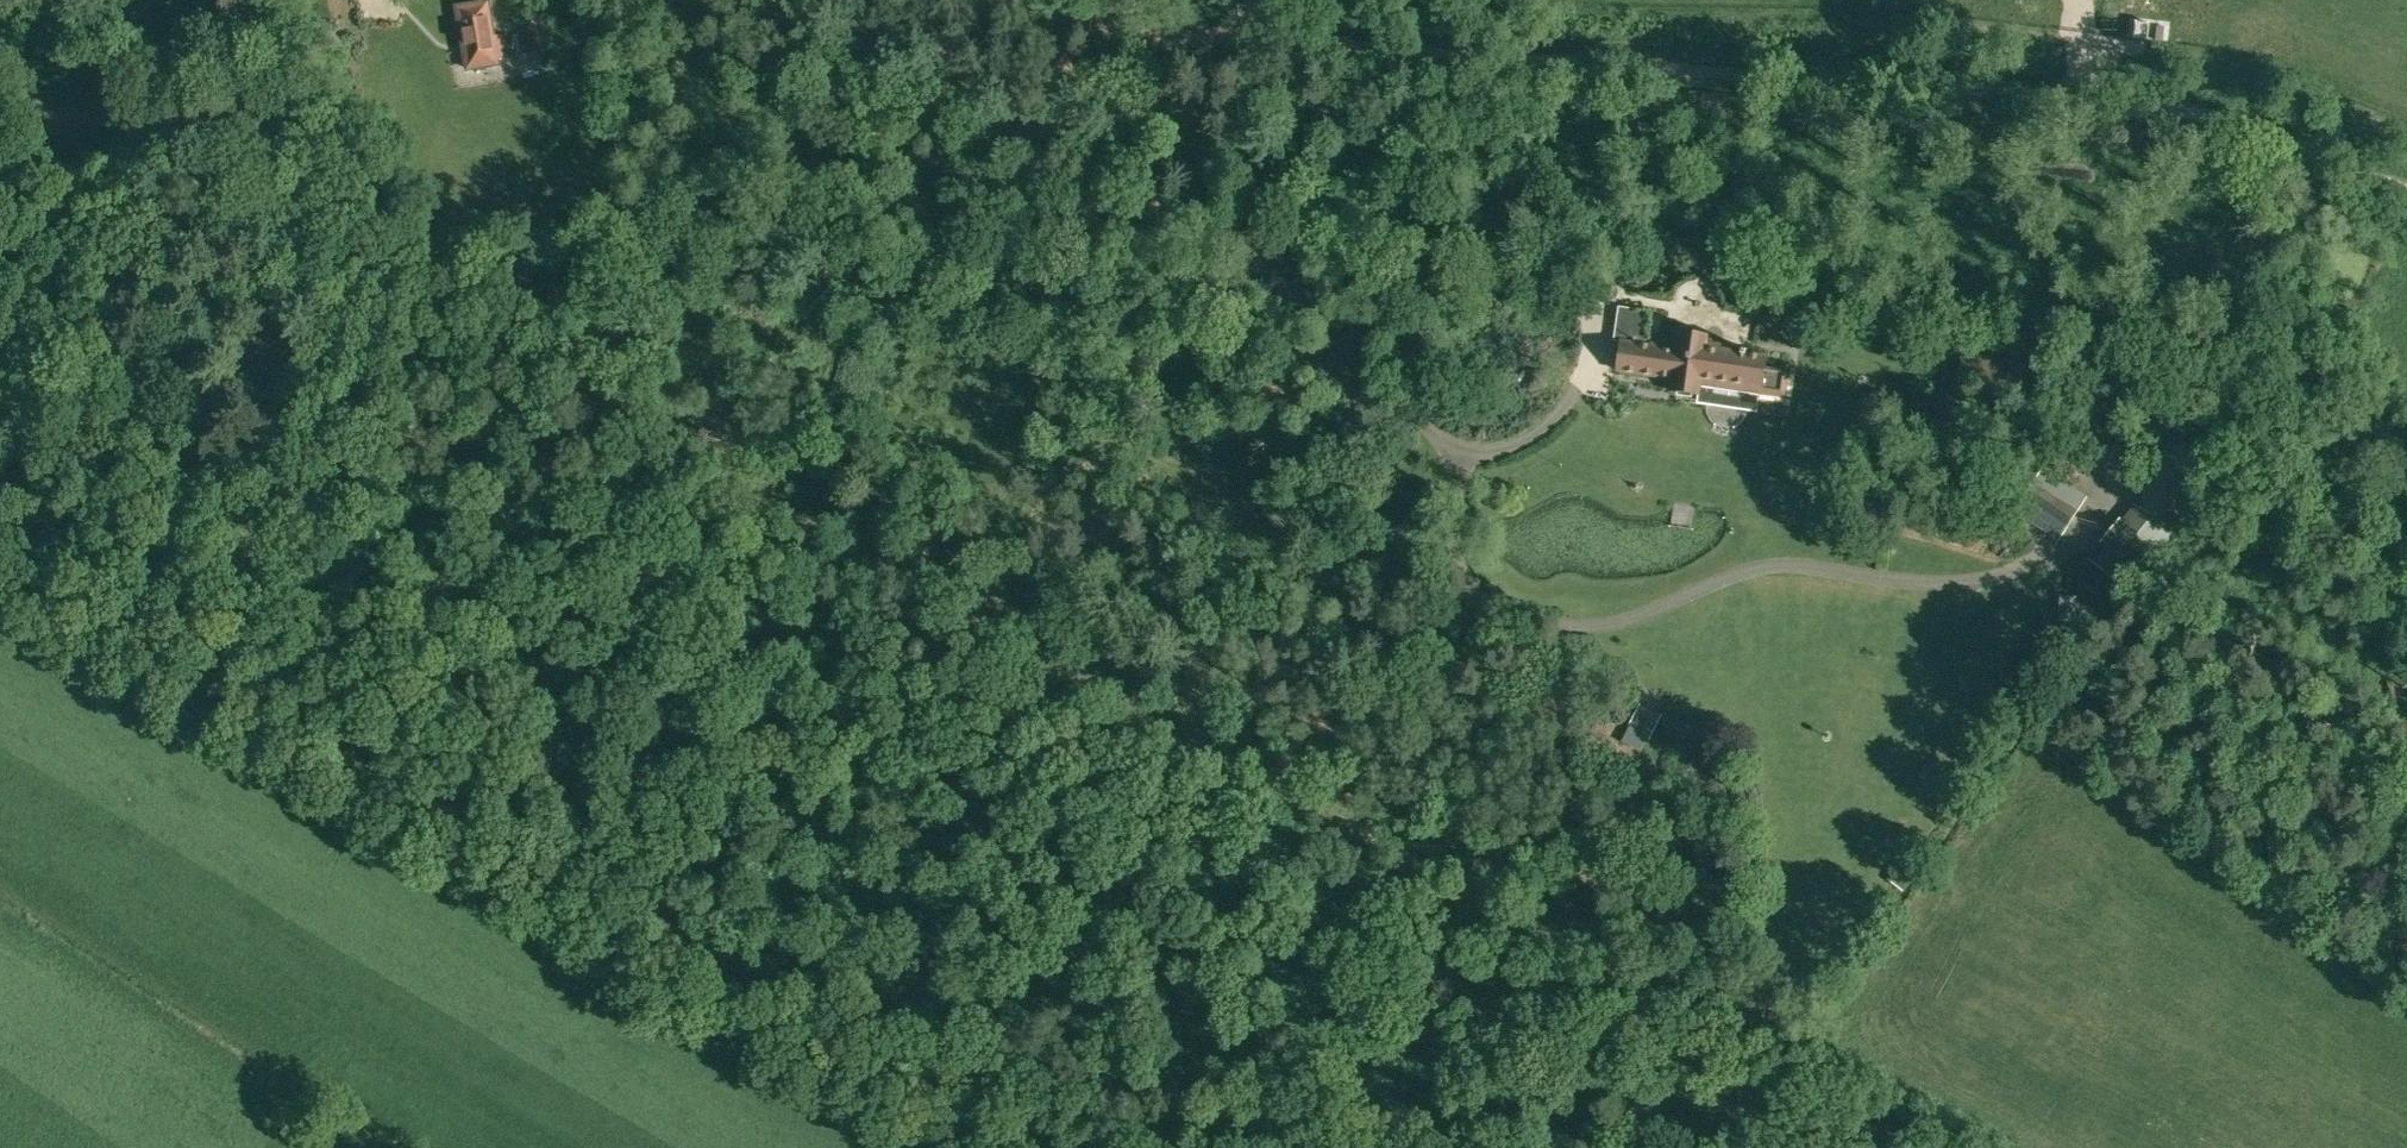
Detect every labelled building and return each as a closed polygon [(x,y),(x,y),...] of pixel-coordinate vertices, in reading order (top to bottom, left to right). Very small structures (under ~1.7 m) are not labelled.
[(468,68),(499,62),(498,56),(507,54),(504,36),(495,38),(488,2),(457,8),(468,68)] [(536,25),(518,28),(519,37),(537,34),(536,25)] [(519,215),(506,215),(506,231),(520,231),(519,215)] [(1700,384),(1785,396),(1788,372),(1765,368),(1766,357),(1748,354),(1749,349),(1741,348),(1740,353),(1706,348),(1707,336),(1675,331),(1672,349),(1661,347),(1662,340),(1652,339),(1651,345),(1621,341),(1617,370),(1672,378),(1670,390),(1698,394),(1700,384)] [(2006,385),(2008,359),(1974,354),(1969,379),(2006,385)] [(2170,436),(2136,508),(2184,529),(2191,509),(2182,506),(2202,462),(2170,436)] [(2059,540),(2089,497),(2044,469),(2015,512),(2059,540)] [(1640,704),(1628,727),(1646,736),(1657,713),(1640,704)]
